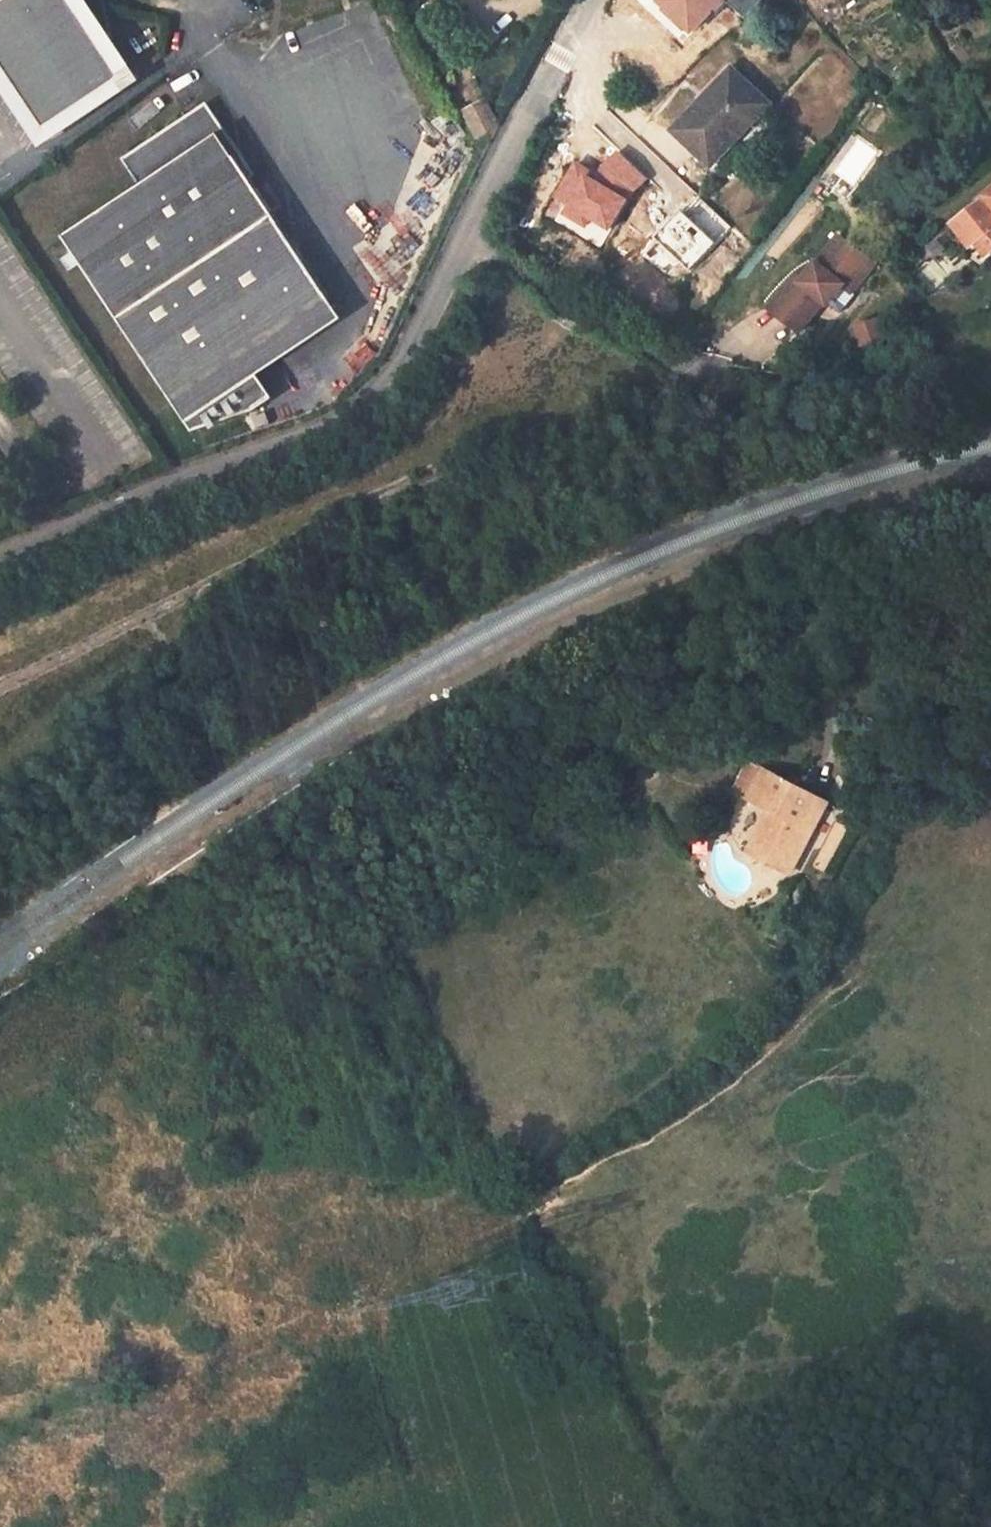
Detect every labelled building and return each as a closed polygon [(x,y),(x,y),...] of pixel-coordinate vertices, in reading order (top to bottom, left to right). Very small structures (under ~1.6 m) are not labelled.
[(10,86),(4,91),(34,137),(121,80),(69,0),(2,0),(0,1),(0,71),(10,86)] [(830,9),(844,0),(824,0),(830,9)] [(738,74),(677,137),(715,173),(775,111),(738,74)] [(474,140),(497,128),(484,102),(461,113),(474,140)] [(137,186),(60,237),(116,322),(190,434),(262,406),(248,384),(233,361),(326,300),(272,219),(246,180),(251,178),(203,106),(120,161),(137,186)] [(972,221),(985,237),(990,233),(990,207),(972,221)] [(988,256),(990,259),(990,233),(985,237),(972,221),(959,230),(976,253),(983,248),(988,256)] [(852,245),(846,240),(817,272),(831,270),(852,245)] [(801,278),(775,309),(803,333),(828,302),(832,305),(847,287),(854,293),(877,266),(852,245),(831,270),(817,272),(807,283),(801,278)] [(847,287),(832,305),(844,315),(859,297),(854,293),(847,287)] [(341,323),(326,300),(233,361),(248,384),(341,323)] [(889,341),(883,322),(861,328),(867,347),(889,341)] [(746,802),(769,813),(748,856),(788,876),(822,806),(759,775),(746,802)]
